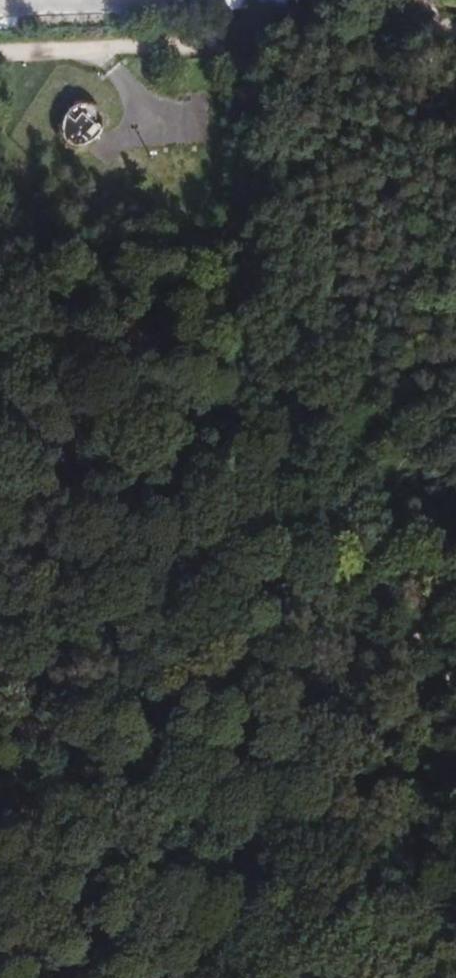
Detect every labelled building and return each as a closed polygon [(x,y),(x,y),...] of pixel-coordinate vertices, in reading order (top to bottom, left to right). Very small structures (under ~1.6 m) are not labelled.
[(189,15),(279,12),(279,0),(189,0),(189,15)] [(279,12),(316,11),(316,0),(279,0),(279,12)] [(66,147),(71,151),(77,154),(84,154),(91,152),(96,148),(100,142),(102,136),(102,129),(99,123),(95,118),(89,114),(82,113),(75,114),(69,117),(64,122),(61,128),(61,135),(62,141),(66,147)]
